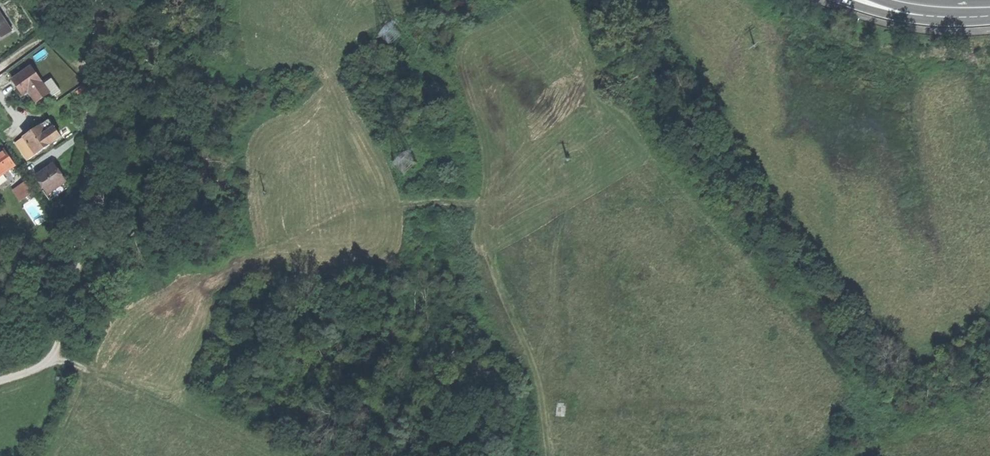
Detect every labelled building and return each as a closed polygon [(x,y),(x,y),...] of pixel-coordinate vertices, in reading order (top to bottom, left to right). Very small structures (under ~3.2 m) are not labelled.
[(10,31),(0,15),(0,37),(10,31)] [(50,95),(31,67),(11,80),(17,89),(23,97),(28,93),(36,105),(50,95)] [(48,119),(40,125),(53,142),(61,137),(48,119)] [(31,131),(24,136),(37,154),(53,142),(40,125),(31,131)] [(16,142),(29,159),(37,154),(24,136),(16,142)] [(15,164),(10,156),(5,149),(0,153),(0,176),(15,164)] [(35,175),(47,192),(65,180),(53,163),(44,169),(35,175)] [(22,186),(29,195),(33,192),(30,187),(26,182),(22,186)]
